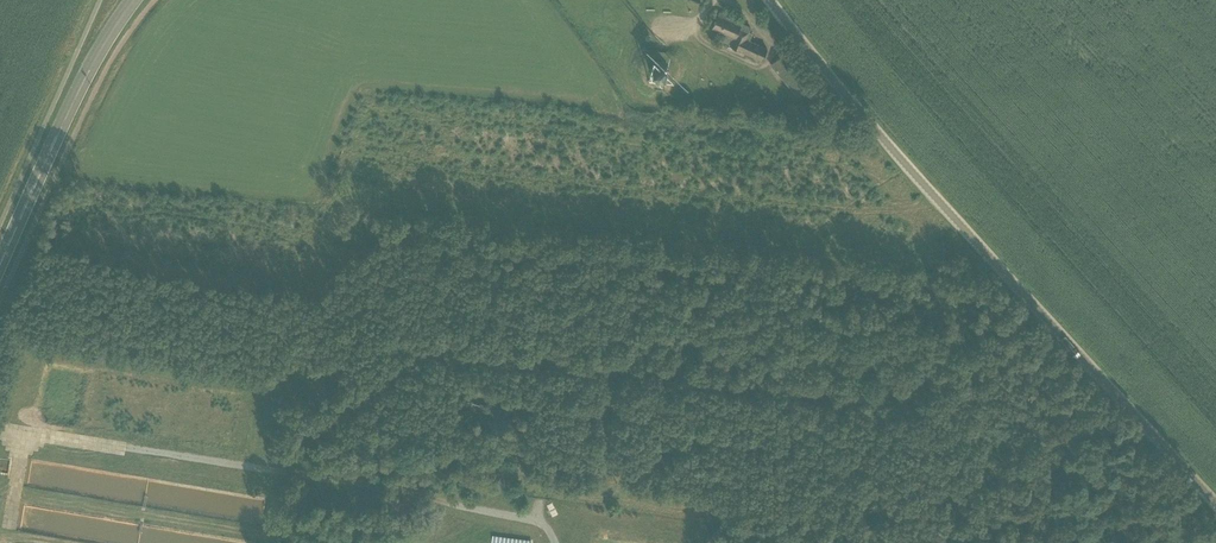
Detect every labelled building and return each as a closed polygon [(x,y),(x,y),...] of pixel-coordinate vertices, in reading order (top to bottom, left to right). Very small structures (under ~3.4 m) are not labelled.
[(714,23),(712,28),(726,34),(723,41),(731,45),(731,46),(762,61),(762,60),(767,49),(749,41),(752,34),(749,32),(751,28),(742,24),(742,23),(719,12),(714,23)] [(782,45),(777,50),(782,55),(783,54),(786,58),(790,54),(782,45)] [(770,65),(798,97),(810,87),(783,54),(782,55),(770,65)] [(667,65),(666,64),(664,63),(662,62),(660,61),(658,61),(656,62),(654,63),(653,64),(651,65),(650,67),(649,69),(649,71),(649,73),(650,75),(651,77),(652,78),(653,80),(655,81),(657,81),(659,82),(661,81),(663,81),(665,80),(666,79),(668,77),(669,75),(669,73),(669,71),(669,69),(668,67),(667,65)] [(785,116),(813,121),(814,114),(787,110),(785,116)]
